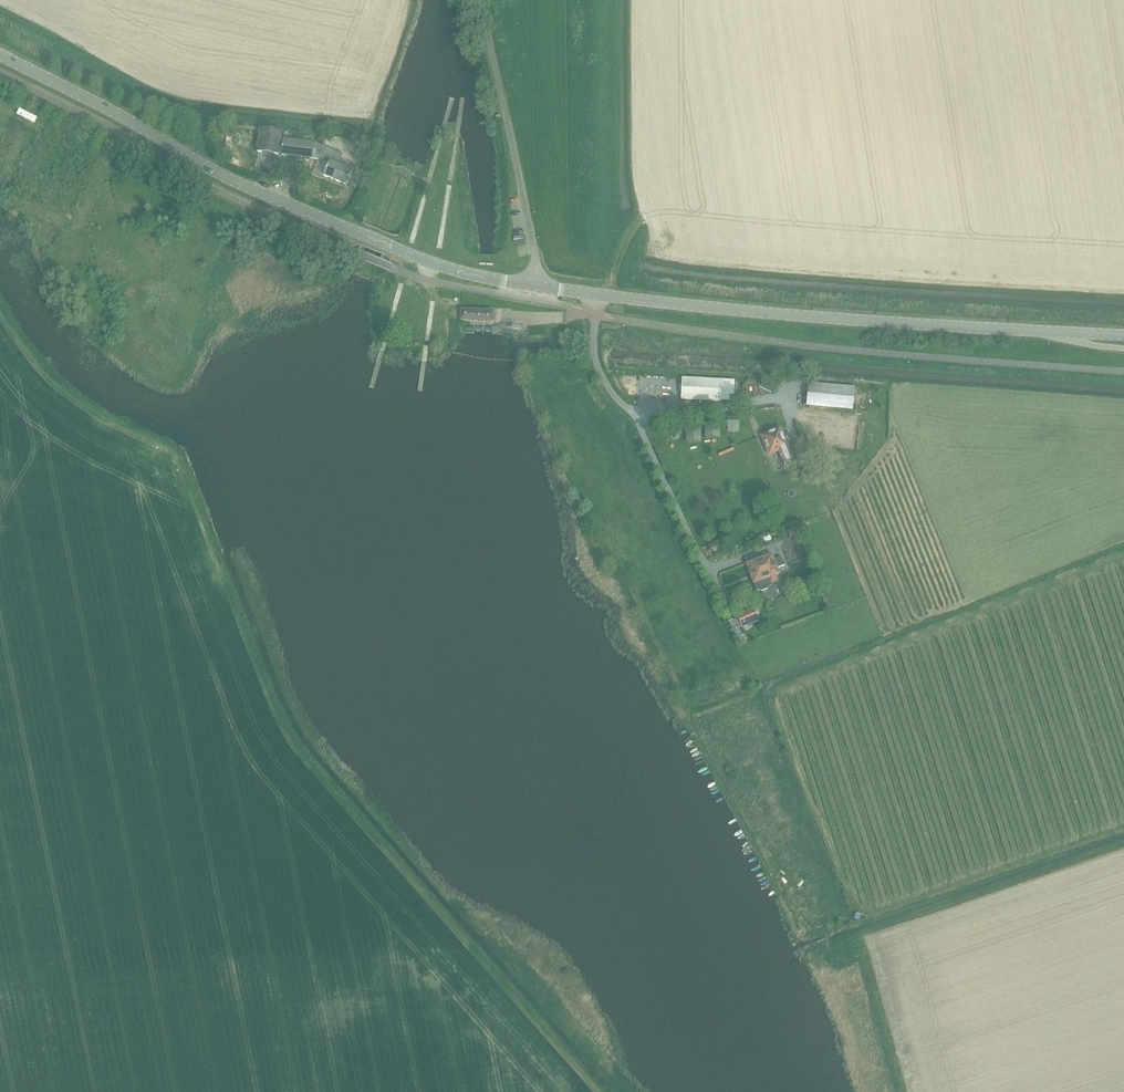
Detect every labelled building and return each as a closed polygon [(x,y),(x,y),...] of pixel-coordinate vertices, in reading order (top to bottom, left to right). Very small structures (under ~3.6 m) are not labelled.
[(279,155),(280,144),(282,133),(260,130),(257,152),(279,155)] [(346,186),(351,175),(352,171),(339,165),(343,155),(316,144),(316,143),(283,139),(281,155),(314,159),(328,165),(323,176),(346,186)] [(461,321),(493,322),(494,311),(461,310),(461,321)] [(721,402),(721,401),(733,402),(734,381),(722,380),(683,378),(682,399),(721,402)] [(774,386),(761,380),(758,385),(771,391),(774,386)] [(808,384),(806,406),(852,410),(854,388),(808,384)] [(738,414),(727,414),(727,432),(738,432),(738,414)] [(718,420),(705,420),(705,436),(718,436),(718,420)] [(699,424),(687,424),(687,441),(699,441),(699,424)] [(681,430),(674,427),(671,436),(678,438),(681,430)] [(762,437),(766,447),(769,454),(779,451),(784,463),(792,460),(779,430),(762,437)] [(805,522),(800,524),(803,532),(808,531),(805,522)] [(797,525),(787,529),(790,538),(800,534),(797,525)] [(747,564),(750,575),(754,583),(757,591),(763,592),(768,590),(772,586),(771,583),(778,581),(776,575),(779,574),(776,568),(785,566),(782,558),(774,561),(771,555),(747,564)] [(736,614),(742,628),(758,621),(753,607),(736,614)] [(756,624),(738,631),(741,637),(758,630),(756,624)]
